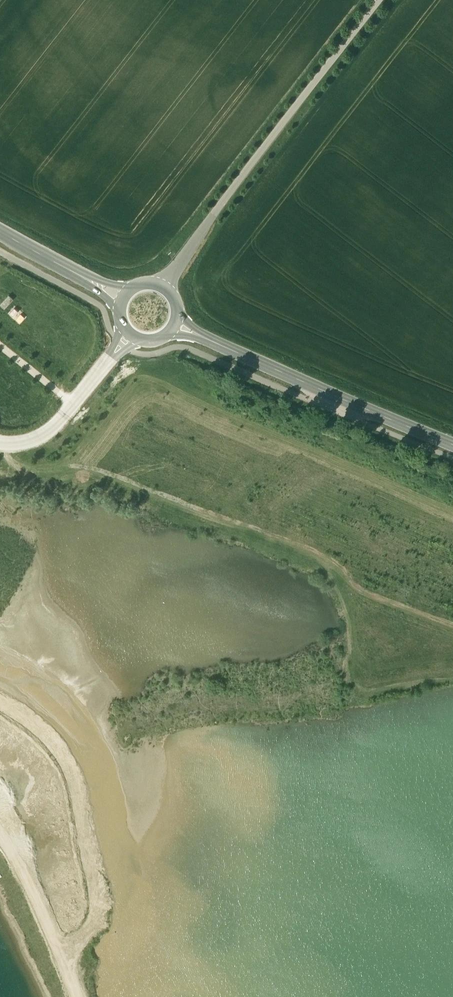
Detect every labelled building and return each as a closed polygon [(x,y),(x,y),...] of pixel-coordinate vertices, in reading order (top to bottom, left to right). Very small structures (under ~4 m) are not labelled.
[(14,300),(9,295),(0,305),(0,306),(4,310),(14,300)]
